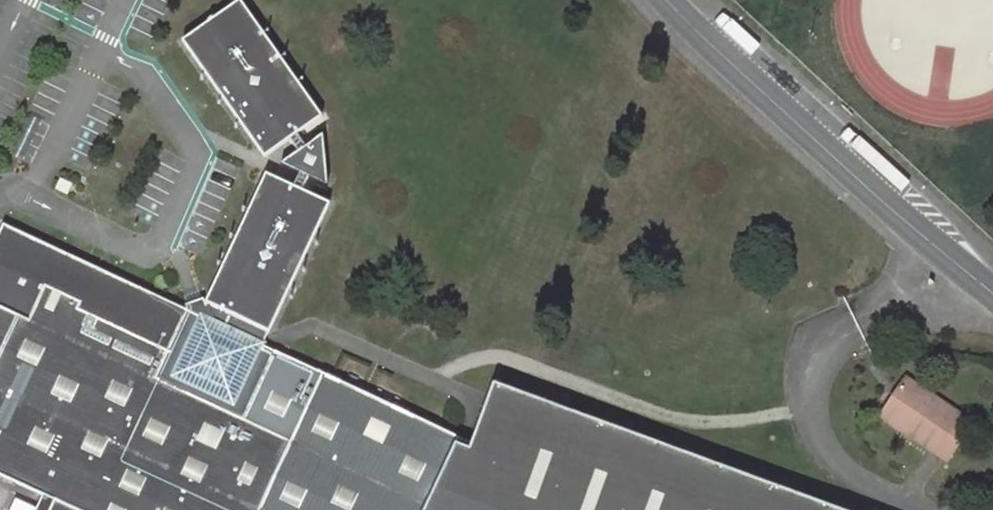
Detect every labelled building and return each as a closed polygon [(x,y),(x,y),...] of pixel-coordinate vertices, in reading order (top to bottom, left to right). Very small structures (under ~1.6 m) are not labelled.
[(289,289),(329,202),(301,189),(307,176),(327,185),(322,135),(305,146),(297,133),(322,116),(240,0),(238,0),(182,41),(265,157),(289,139),(297,151),(280,164),(298,173),(292,186),(264,172),(224,259),(289,289)] [(44,495),(37,509),(466,509),(509,389),(493,383),(470,443),(469,450),(454,444),(458,437),(263,346),(264,343),(263,343),(254,339),(211,319),(202,314),(200,314),(199,317),(3,225),(0,232),(0,474),(44,495)] [(204,303),(206,304),(216,309),(260,329),(267,332),(269,333),(289,289),(224,259),(204,303)] [(310,299),(289,289),(269,333),(267,332),(263,343),(264,343),(263,346),(458,437),(470,443),(493,383),(310,299)] [(206,304),(202,314),(211,319),(216,309),(206,304)] [(254,339),(260,329),(216,309),(211,319),(254,339)] [(263,343),(267,332),(260,329),(254,339),(263,343)] [(905,380),(886,407),(910,423),(905,430),(947,458),(970,423),(905,380)] [(509,389),(466,509),(839,509),(509,389)] [(881,414),(905,430),(910,423),(886,407),(881,414)] [(470,443),(458,437),(454,444),(469,450),(470,443)]
